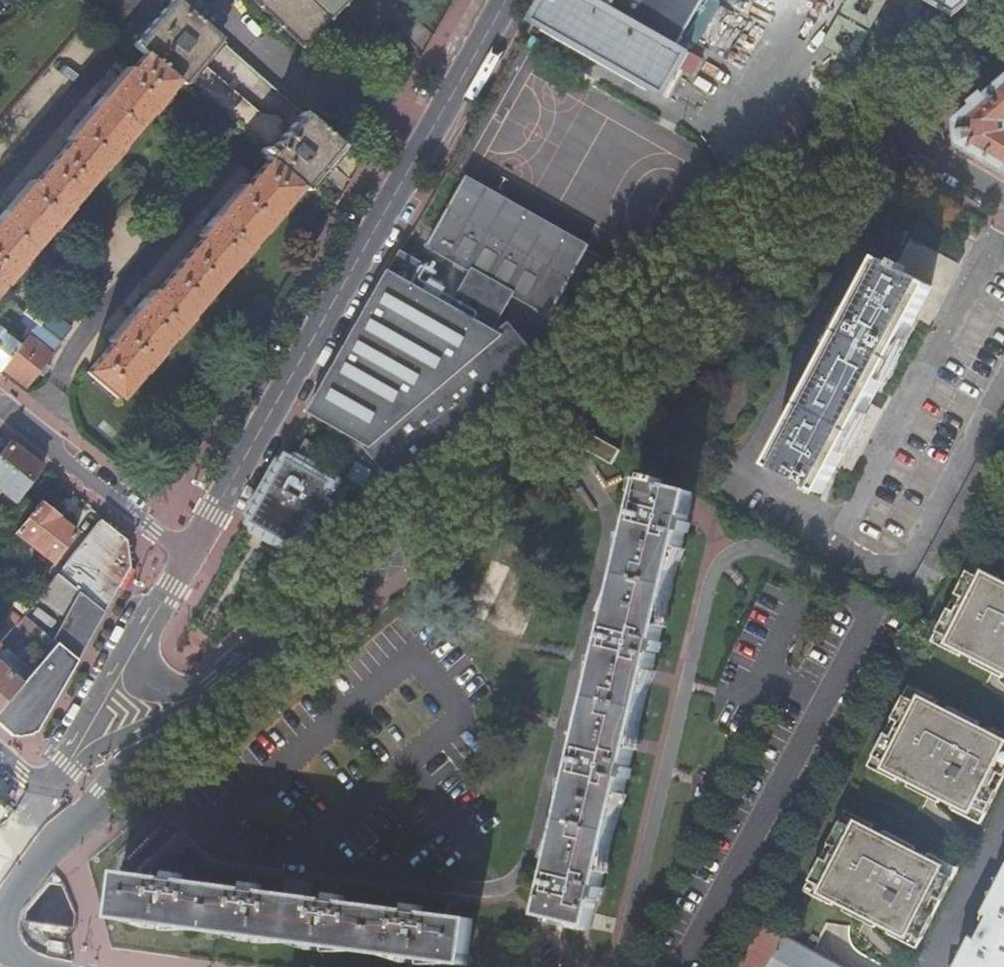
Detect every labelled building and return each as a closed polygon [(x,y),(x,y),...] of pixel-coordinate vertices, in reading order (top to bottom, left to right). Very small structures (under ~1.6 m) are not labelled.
[(171,0),(81,0),(132,44),(171,0)] [(175,0),(171,0),(132,44),(144,54),(175,80),(180,85),(198,63),(219,39),(175,0)] [(305,48),(349,0),(254,0),(305,48)] [(655,90),(666,97),(674,84),(691,53),(679,47),(706,0),(546,0),(534,21),(655,90)] [(956,16),(972,2),(975,0),(928,0),(956,16)] [(10,20),(0,10),(0,28),(10,20)] [(144,54),(105,100),(101,97),(91,108),(95,111),(7,213),(3,210),(0,213),(0,283),(175,80),(144,54)] [(198,63),(180,85),(263,155),(265,157),(283,133),(277,128),(268,123),(198,63)] [(956,122),(959,147),(1003,173),(1003,81),(956,122)] [(283,133),(265,157),(268,159),(298,186),(304,190),(322,169),(335,155),(342,147),(302,112),(283,133)] [(298,186),(268,159),(217,219),(213,215),(203,226),(207,230),(147,301),(142,297),(134,307),(138,311),(86,371),(117,397),(298,186)] [(473,270),(516,294),(551,314),(566,288),(583,259),(587,250),(465,180),(428,244),(473,270)] [(947,285),(958,264),(913,240),(897,269),(881,260),(772,468),(824,496),(849,448),(858,453),(881,410),(872,405),(926,302),(935,307),(947,285)] [(403,251),(310,413),(319,419),(337,429),(326,449),(308,439),(305,438),(304,438),(300,439),(298,439),(295,440),(246,525),(255,530),(297,555),(318,517),(346,533),(357,515),(328,500),(338,482),(356,452),(361,443),(399,464),(401,466),(403,467),(405,467),(408,467),(410,466),(412,465),(447,435),(440,427),(449,420),(455,428),(468,417),(462,409),(469,403),(475,411),(533,361),(534,360),(536,359),(536,357),(536,356),(536,354),(534,353),(495,331),(510,304),(467,280),(453,305),(425,289),(436,270),(403,251)] [(614,276),(583,259),(566,288),(599,305),(614,276)] [(510,304),(516,294),(473,270),(467,280),(510,304)] [(37,324),(3,368),(26,386),(37,372),(44,362),(70,329),(32,300),(22,313),(26,316),(37,324)] [(3,368),(37,324),(26,316),(17,328),(21,331),(12,341),(3,333),(4,331),(0,328),(0,371),(3,368)] [(413,478),(546,365),(536,354),(536,356),(536,357),(536,359),(534,360),(533,361),(475,411),(468,417),(455,428),(447,435),(412,465),(410,466),(408,467),(405,467),(403,467),(413,478)] [(44,362),(37,372),(42,376),(49,366),(44,362)] [(468,417),(475,411),(469,403),(462,409),(468,417)] [(319,419),(308,439),(326,449),(337,429),(319,419)] [(447,435),(455,428),(449,420),(440,427),(447,435)] [(612,465),(620,451),(592,436),(584,450),(612,465)] [(11,444),(0,457),(0,490),(13,501),(27,484),(40,467),(11,444)] [(387,469),(356,452),(338,482),(370,500),(387,469)] [(688,523),(695,493),(662,486),(663,481),(649,478),(648,483),(643,481),(637,505),(625,555),(596,678),(564,810),(539,917),(590,929),(594,916),(598,899),(601,899),(603,890),(600,889),(626,780),(630,780),(632,770),(629,769),(657,653),(660,654),(662,644),(659,643),(685,533),(689,534),(691,524),(688,523)] [(59,514),(43,502),(16,534),(51,562),(75,534),(69,529),(60,522),(56,518),(59,514)] [(126,541),(99,519),(56,575),(80,594),(104,612),(131,567),(128,552),(126,541)] [(973,561),(967,572),(979,578),(983,571),(999,579),(1000,575),(973,561)] [(967,572),(956,593),(963,597),(955,612),(948,609),(937,631),(949,637),(945,644),(961,652),(974,658),(1003,673),(1003,582),(999,579),(983,571),(979,578),(967,572)] [(956,593),(948,609),(955,612),(963,597),(956,593)] [(80,594),(53,641),(56,643),(76,660),(100,619),(104,612),(80,594)] [(10,631),(19,620),(13,615),(4,625),(10,631)] [(23,616),(19,620),(10,631),(0,642),(0,655),(1,656),(20,635),(31,644),(42,631),(23,616)] [(949,637),(937,631),(932,642),(960,656),(961,652),(945,644),(949,637)] [(56,643),(19,686),(0,707),(0,728),(10,737),(34,733),(54,699),(76,660),(56,643)] [(974,658),(972,662),(1003,678),(1003,675),(1003,673),(974,658)] [(19,686),(0,669),(0,707),(19,686)] [(904,697),(916,703),(919,696),(935,704),(937,700),(909,686),(904,697)] [(904,697),(893,719),(899,722),(891,737),(885,734),(874,756),(885,762),(882,769),(898,777),(910,783),(941,799),(953,805),(971,814),(974,807),(986,813),(997,791),(991,788),(998,772),(1003,775),(1003,739),(991,732),(978,726),(947,710),(935,704),(919,696),(916,703),(904,697)] [(949,707),(947,710),(978,726),(980,722),(949,707)] [(899,722),(893,719),(885,734),(891,737),(899,722)] [(991,732),(1003,739),(1003,734),(993,729),(991,732)] [(882,769),(885,762),(874,756),(868,767),(896,781),(898,777),(882,769)] [(998,772),(991,788),(997,791),(1003,777),(1003,775),(998,772)] [(941,799),(910,783),(908,787),(939,803),(941,799)] [(971,814),(953,805),(952,809),(980,824),(986,813),(974,807),(971,814)] [(855,821),(871,829),(873,825),(846,811),(840,822),(852,828),(855,821)] [(852,828),(840,822),(829,843),(836,847),(828,862),(821,859),(810,881),(822,887),(818,894),(834,902),(847,908),(878,924),(890,930),(907,939),(910,932),(922,938),(933,916),(927,913),(935,897),(941,900),(952,879),(941,873),(944,866),(927,857),(915,851),(884,835),(871,829),(855,821),(852,828)] [(886,831),(884,835),(915,851),(917,847),(886,831)] [(836,847),(829,843),(821,859),(828,862),(836,847)] [(929,853),(927,857),(944,866),(941,873),(952,879),(958,868),(929,853)] [(172,880),(150,877),(120,873),(114,920),(465,966),(466,966),(472,920),(421,913),(422,907),(411,905),(411,912),(343,903),(344,896),(333,895),(332,901),(260,892),(261,885),(251,884),(250,890),(183,881),(183,875),(173,873),(172,880)] [(987,913),(992,916),(989,923),(987,921),(982,931),(984,932),(980,940),(975,937),(959,966),(1003,966),(1003,880),(987,913)] [(832,906),(834,902),(818,894),(822,887),(810,881),(805,891),(832,906)] [(941,900),(935,897),(927,913),(933,916),(941,900)] [(876,928),(878,924),(847,908),(845,912),(876,928)] [(761,924),(738,966),(844,966),(784,934),(783,936),(761,924)] [(922,938),(910,932),(907,939),(890,930),(888,934),(917,948),(922,938)]
